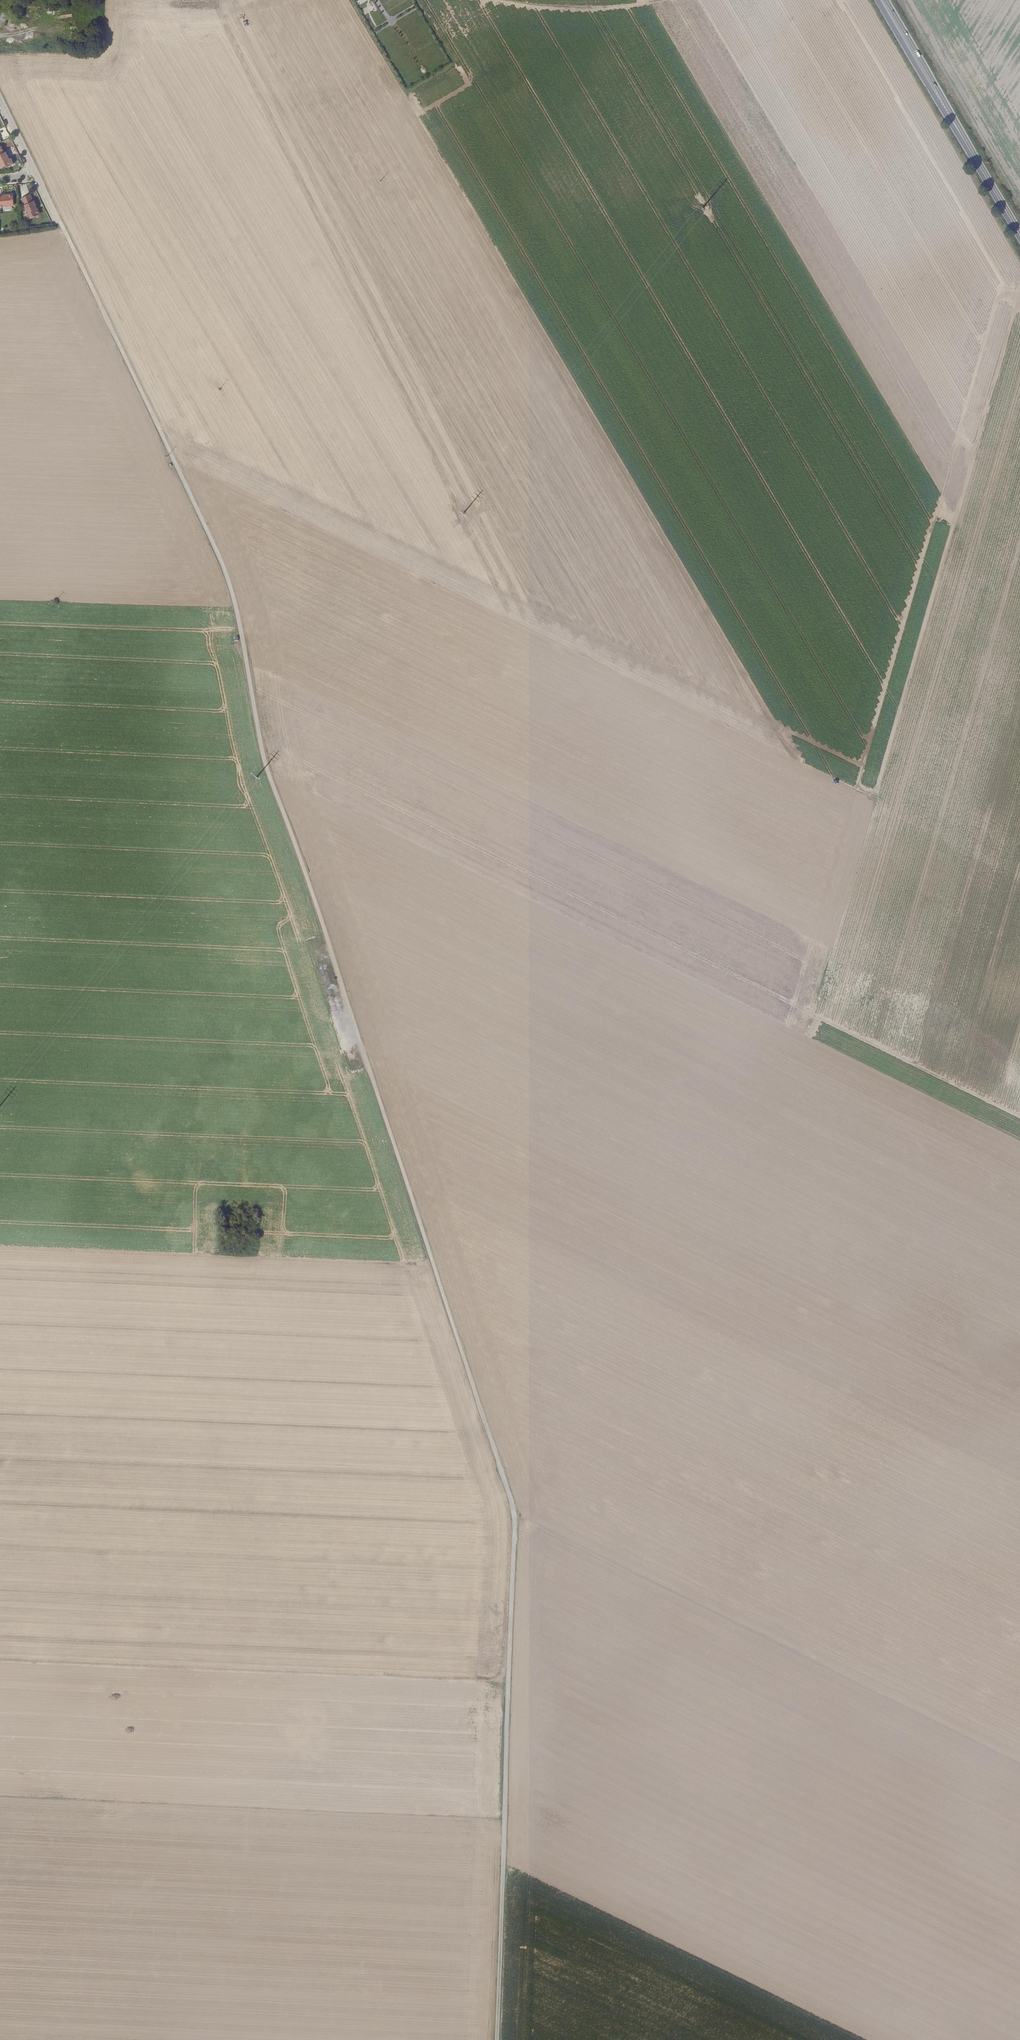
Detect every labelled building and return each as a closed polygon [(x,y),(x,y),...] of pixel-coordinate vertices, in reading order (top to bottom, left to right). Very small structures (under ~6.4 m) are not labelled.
[(1,167),(2,168),(6,166),(7,167),(14,164),(12,158),(10,159),(6,152),(5,152),(2,147),(0,147),(0,168),(1,167)] [(5,196),(5,195),(3,196),(3,195),(0,195),(0,207),(14,206),(13,194),(8,195),(7,196),(5,196)] [(37,209),(36,206),(37,205),(35,201),(34,201),(31,195),(22,199),(31,219),(40,215),(41,213),(39,209),(37,209)]
